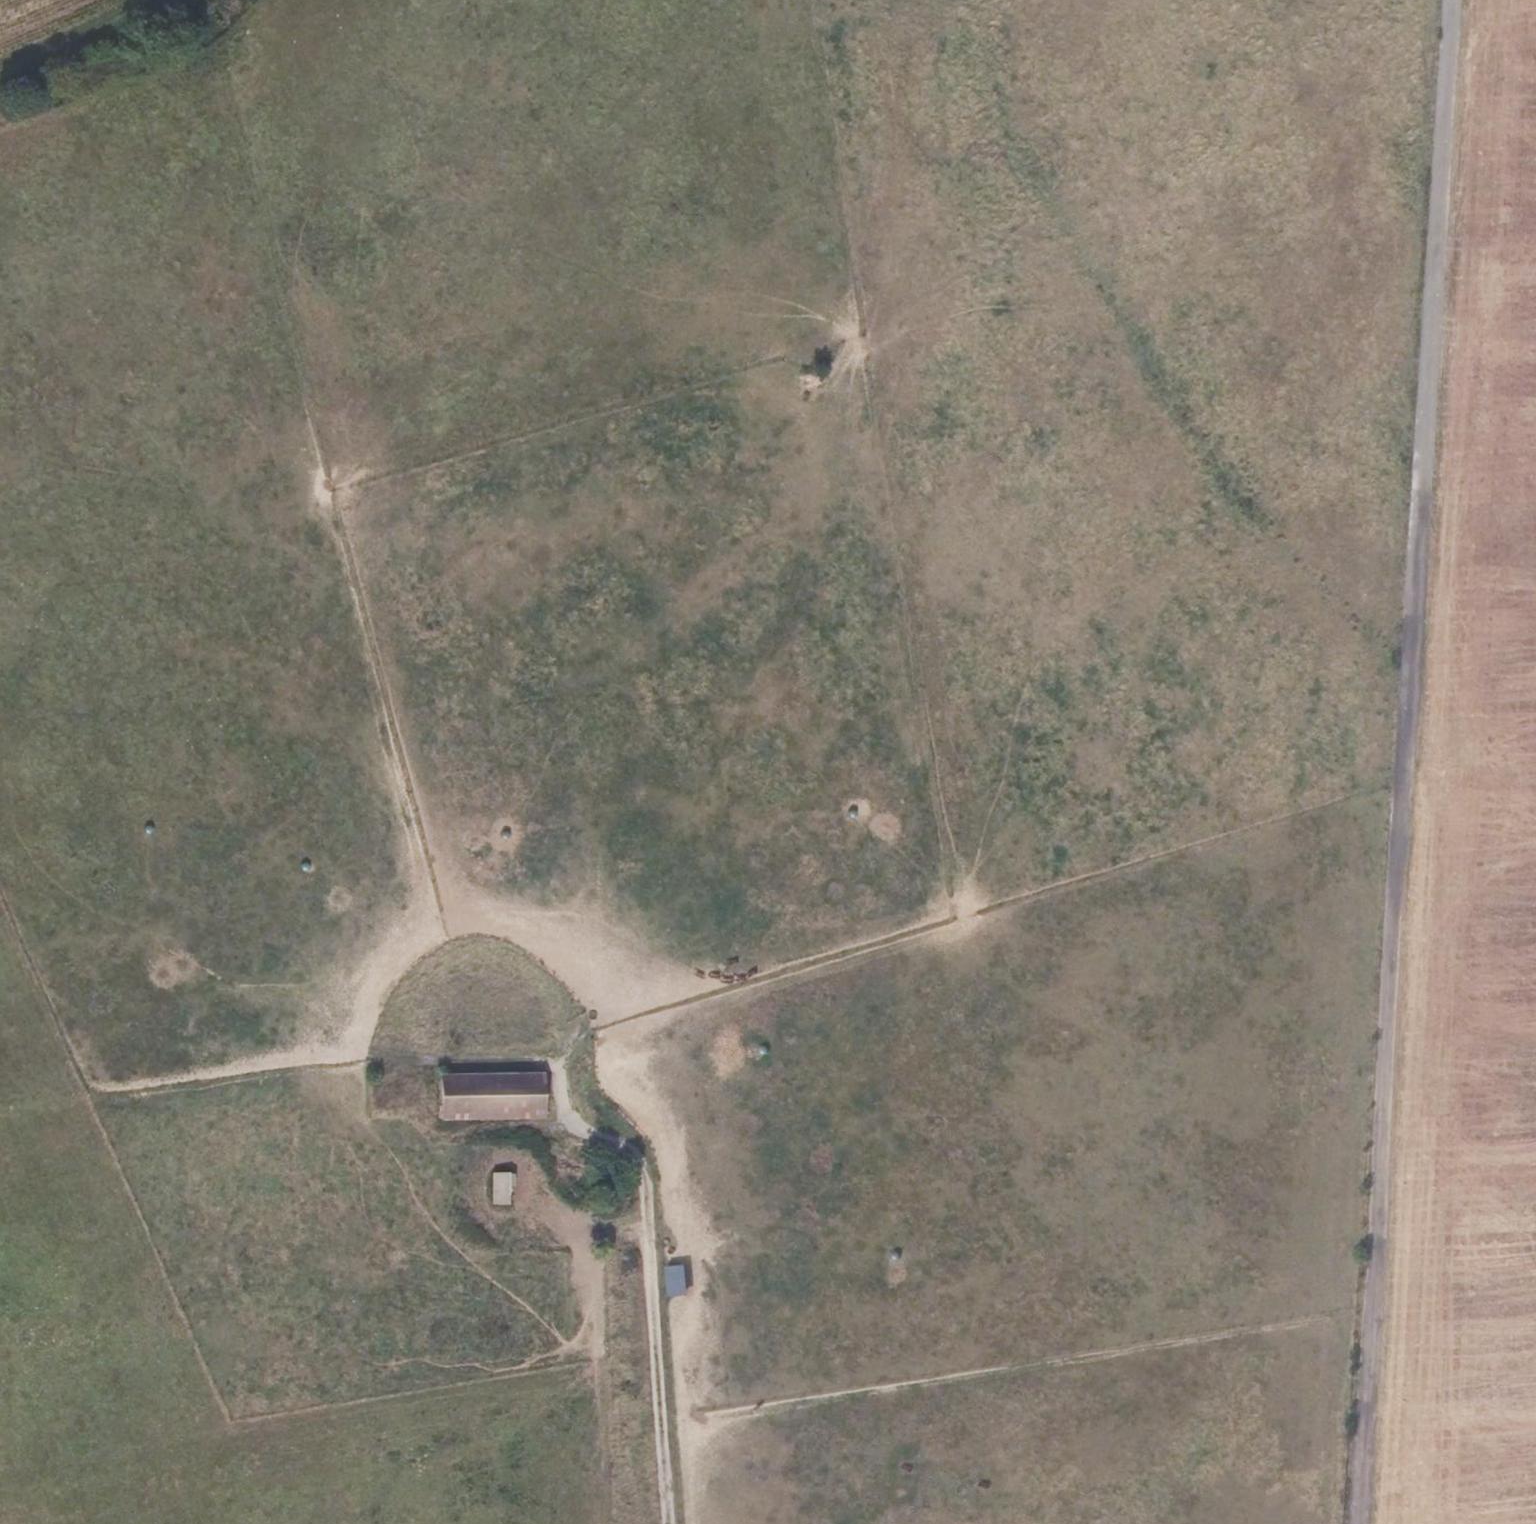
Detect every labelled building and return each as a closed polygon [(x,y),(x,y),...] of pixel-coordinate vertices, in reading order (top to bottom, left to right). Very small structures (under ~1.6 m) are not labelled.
[(545,1120),(544,1074),(437,1077),(438,1123),(545,1120)] [(508,1206),(509,1176),(494,1176),(492,1206),(508,1206)] [(685,1266),(667,1268),(670,1297),(688,1295),(685,1266)]
